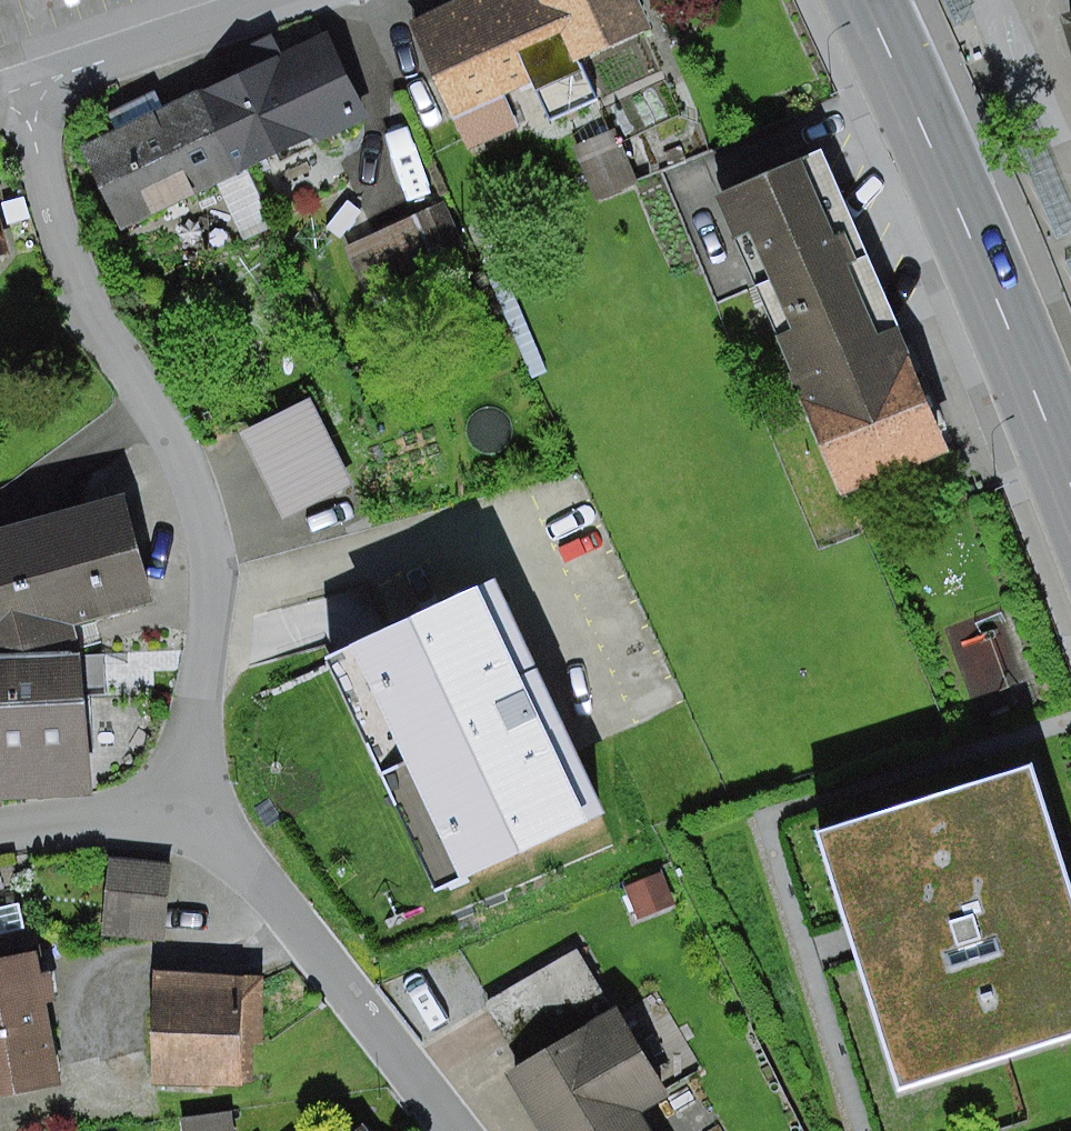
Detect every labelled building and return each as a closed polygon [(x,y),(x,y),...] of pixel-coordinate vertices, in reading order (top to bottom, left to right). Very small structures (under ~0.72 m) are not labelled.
[(410,20),(466,149),(518,126),(503,94),(531,82),(551,120),(597,98),(577,60),(650,29),(637,0),(455,0),(410,20)] [(1063,15),(1070,45),(1070,13),(1063,15)] [(240,71),(204,88),(243,170),(311,138),(317,148),(371,122),(328,32),(281,54),(272,35),(232,53),(240,71)] [(243,170),(204,88),(163,108),(155,90),(107,112),(115,130),(82,146),(121,227),(217,182),(243,170)] [(615,129),(575,146),(600,201),(639,183),(615,129)] [(1053,227),(1070,219),(1070,203),(1039,129),(1015,139),(1053,227)] [(820,151),(717,192),(791,371),(893,328),(820,151)] [(270,228),(243,170),(217,182),(245,241),(270,228)] [(443,203),(345,246),(364,291),(463,248),(443,203)] [(8,255),(0,225),(0,257),(8,255)] [(893,328),(791,371),(843,494),(945,451),(893,328)] [(310,398),(241,431),(283,517),(352,484),(310,398)] [(0,529),(0,655),(76,650),(73,624),(152,600),(124,495),(0,529)] [(332,659),(329,660),(440,896),(606,818),(496,582),(395,630),(332,659)] [(76,650),(0,655),(0,707),(81,702),(80,692),(105,690),(103,656),(77,658),(76,650)] [(0,707),(0,801),(86,795),(81,702),(0,707)] [(817,833),(851,942),(858,963),(898,1090),(1070,1036),(1070,904),(1028,767),(817,833)] [(175,861),(112,856),(105,935),(168,941),(175,861)] [(662,871),(625,885),(638,918),(675,903),(662,871)] [(24,928),(18,903),(0,907),(0,932),(24,928)] [(486,1003),(521,1060),(613,1003),(578,947),(486,1003)] [(60,1084),(38,952),(0,960),(0,1095),(60,1084)] [(259,977),(164,969),(154,1079),(249,1087),(259,977)] [(535,1130),(647,1130),(635,1112),(669,1090),(613,1003),(521,1060),(500,1076),(535,1130)] [(180,1116),(182,1130),(235,1130),(233,1110),(180,1116)]
